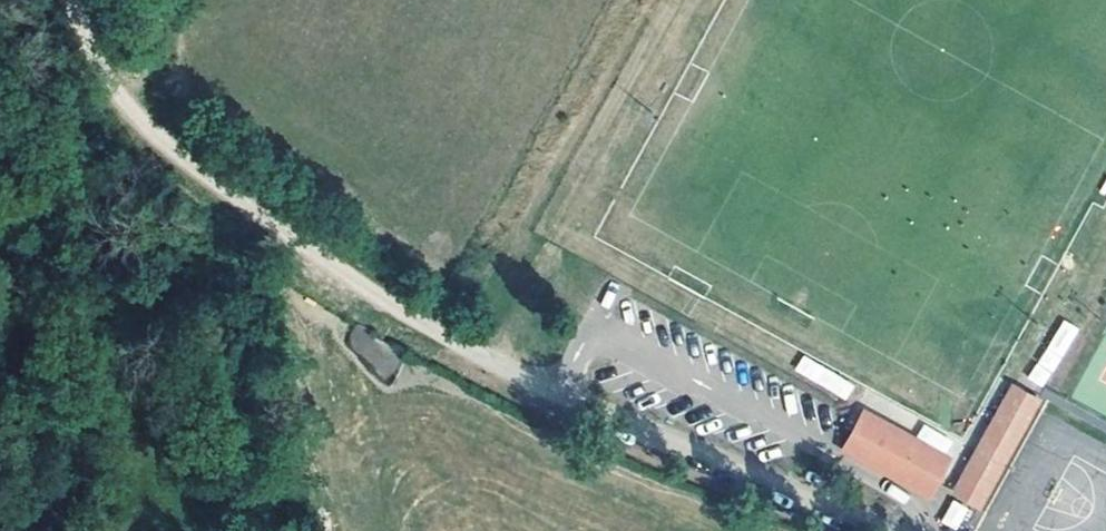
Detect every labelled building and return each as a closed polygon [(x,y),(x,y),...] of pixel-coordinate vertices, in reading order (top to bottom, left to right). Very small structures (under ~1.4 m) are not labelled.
[(1043,389),(1079,329),(1062,319),(1027,379),(1043,389)] [(345,342),(379,370),(393,354),(359,326),(345,342)] [(799,359),(793,376),(850,396),(856,380),(799,359)] [(944,464),(880,429),(883,423),(865,414),(854,434),(936,479),(944,464)] [(947,458),(883,423),(880,429),(944,464),(947,458)] [(988,472),(1011,431),(996,423),(973,464),(988,472)] [(978,502),(1016,434),(1011,431),(988,472),(973,464),(966,477),(981,485),(973,499),(978,502)] [(973,499),(981,485),(966,477),(958,491),(973,499)] [(940,522),(956,530),(959,530),(971,510),(953,500),(940,522)]
